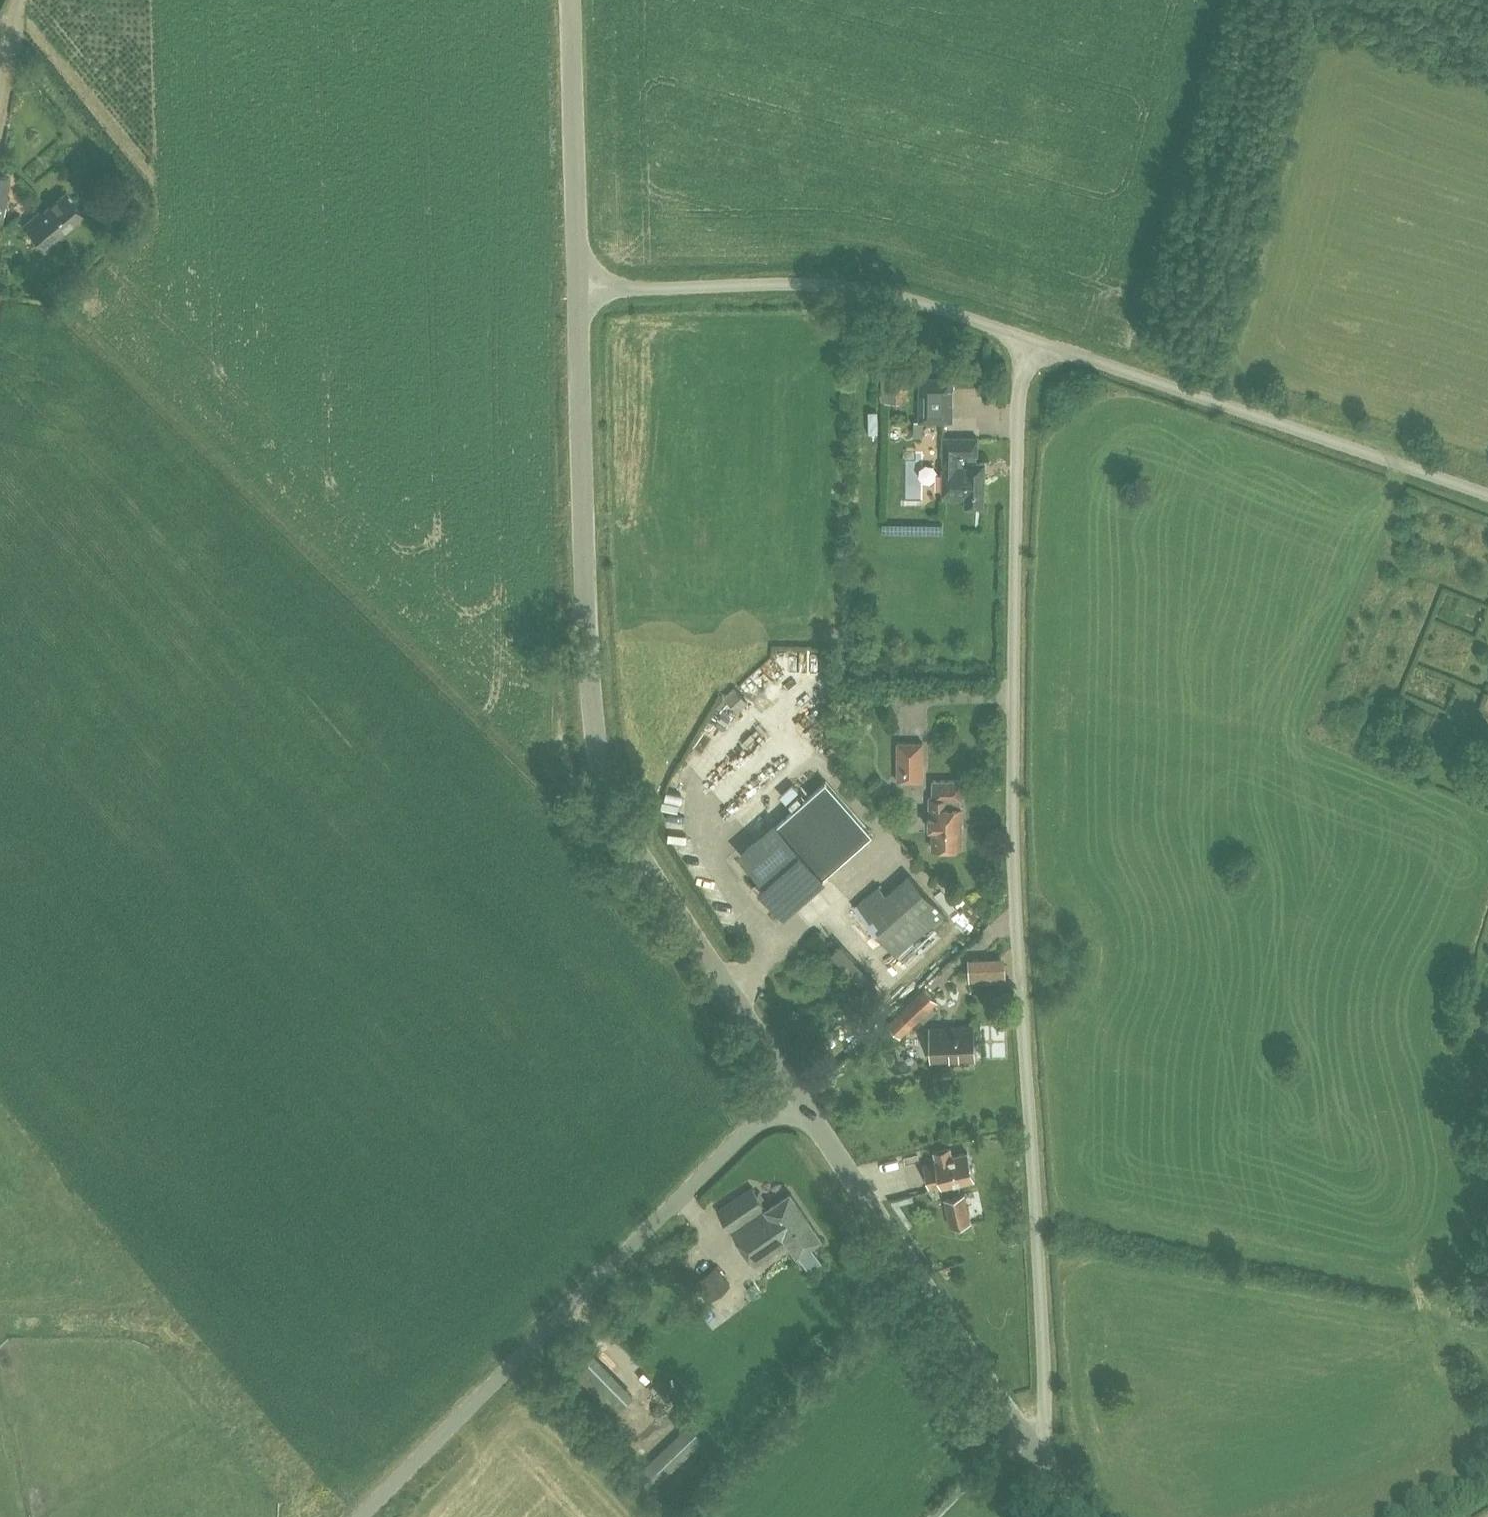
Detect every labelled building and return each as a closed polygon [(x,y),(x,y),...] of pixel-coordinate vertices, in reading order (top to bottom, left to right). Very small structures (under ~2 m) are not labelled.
[(3,225),(11,177),(0,175),(0,225),(3,225)] [(26,224),(47,249),(62,236),(60,234),(82,215),(64,194),(41,214),(40,212),(26,224)] [(945,421),(953,422),(954,376),(919,376),(919,402),(919,421),(945,421)] [(880,381),(880,403),(902,402),(902,381),(880,381)] [(965,506),(984,506),(985,462),(977,462),(977,438),(944,437),(943,498),(965,499),(965,506)] [(914,506),(932,507),(933,453),(915,453),(914,506)] [(1477,635),(1487,641),(1487,616),(1487,615),(1477,635)] [(749,690),(763,705),(782,688),(768,672),(749,690)] [(723,695),(737,711),(748,702),(733,686),(723,695)] [(898,742),(898,781),(923,781),(923,742),(898,742)] [(932,827),(932,847),(962,847),(962,807),(946,807),(946,799),(963,799),(963,779),(932,779),(932,798),(929,798),(929,827),(932,827)] [(760,886),(784,913),(823,878),(873,834),(826,781),(776,824),(742,854),(766,881),(760,886)] [(947,918),(873,834),(823,878),(844,902),(828,916),(881,976),(947,918)] [(833,926),(824,935),(837,947),(846,938),(833,926)] [(976,963),(980,982),(1013,974),(1008,955),(976,963)] [(887,1023),(901,1038),(939,1002),(925,988),(887,1023)] [(931,1029),(932,1060),(974,1058),(973,1027),(931,1029)] [(925,1164),(930,1187),(942,1184),(942,1186),(974,1179),(968,1152),(952,1156),(950,1148),(934,1152),(936,1162),(925,1164)] [(718,1210),(756,1266),(789,1243),(797,1255),(822,1238),(791,1191),(767,1208),(752,1187),(718,1210)] [(944,1199),(950,1227),(972,1222),(966,1194),(944,1199)] [(956,1229),(958,1240),(976,1236),(974,1225),(956,1229)] [(693,1283),(708,1302),(730,1284),(715,1265),(693,1283)] [(821,1352),(825,1356),(831,1351),(826,1346),(821,1352)] [(610,1398),(620,1386),(589,1359),(579,1371),(610,1398)] [(631,1479),(647,1496),(705,1441),(688,1424),(631,1479)]
